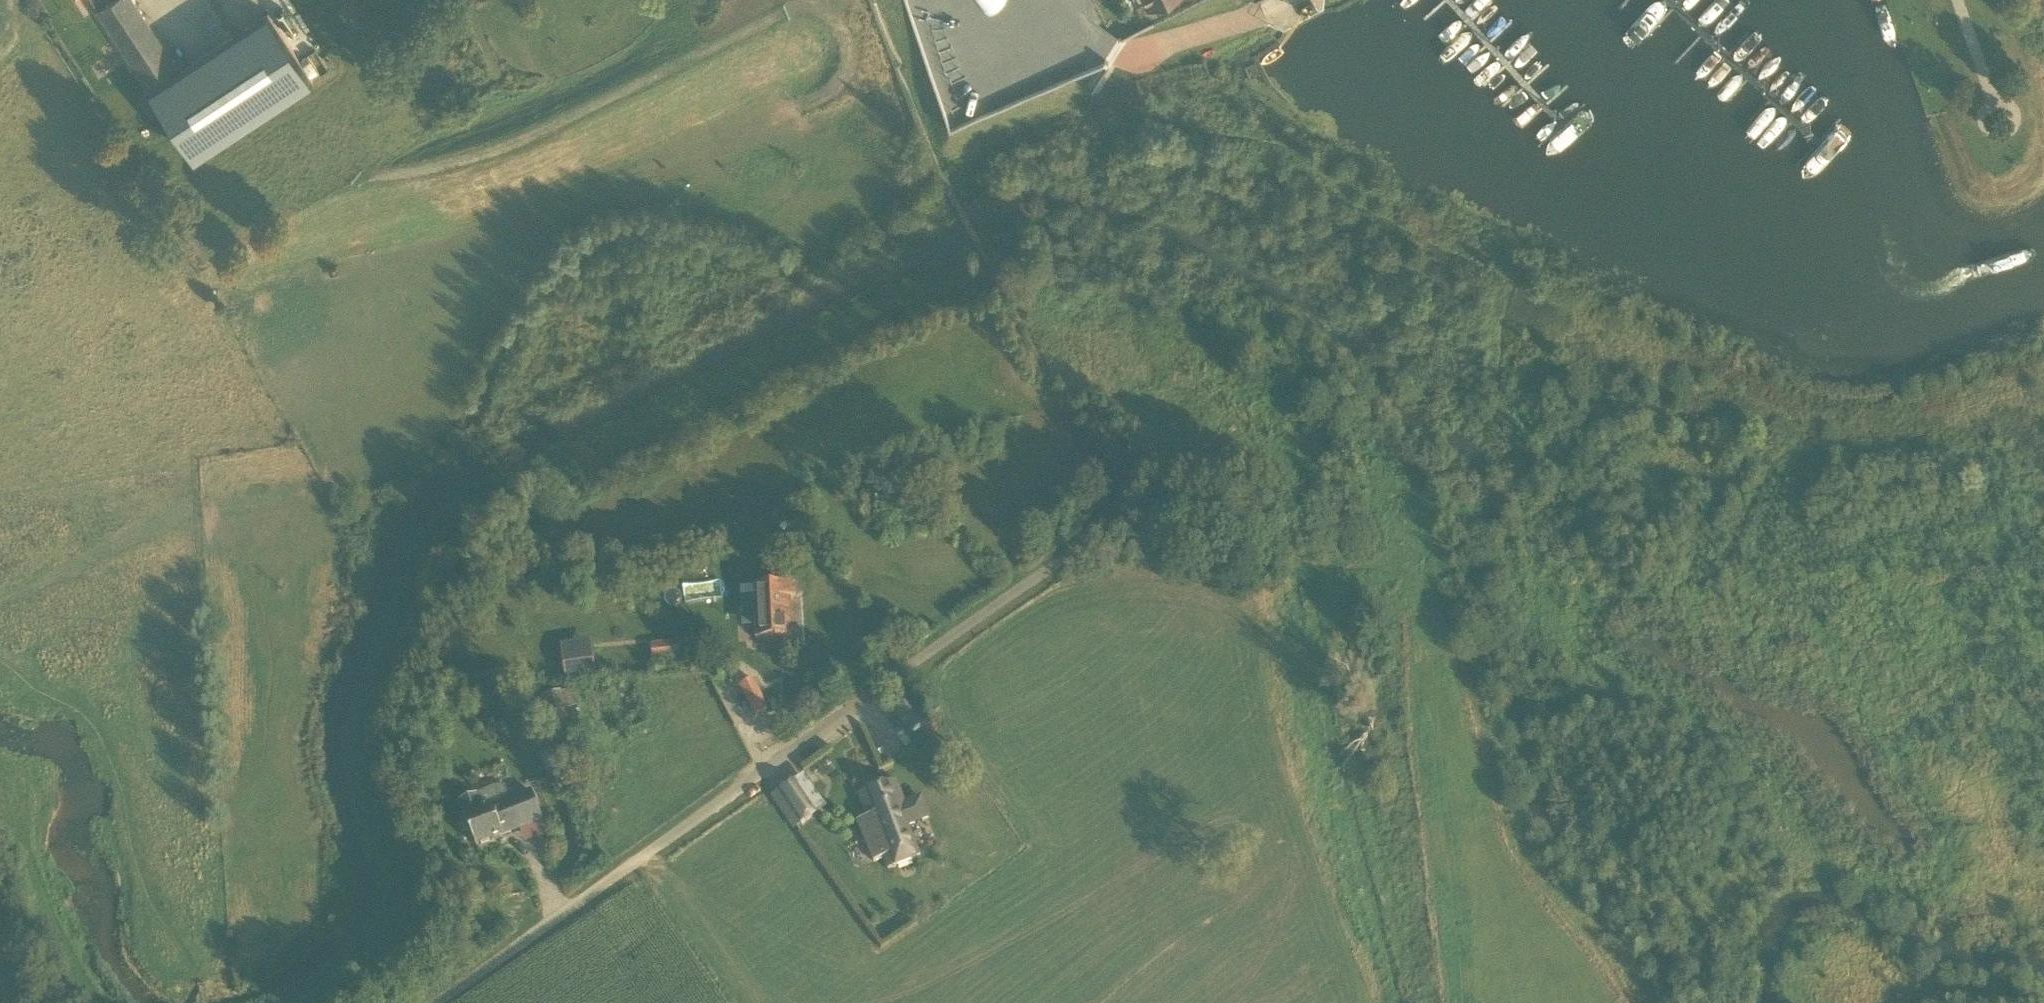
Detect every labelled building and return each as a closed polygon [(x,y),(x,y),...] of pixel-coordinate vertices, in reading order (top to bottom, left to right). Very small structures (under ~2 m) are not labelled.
[(99,9),(191,151),(218,133),(210,119),(236,157),(259,142),(204,57),(182,71),(136,0),(94,0),(99,9)] [(688,597),(722,596),(722,580),(687,581),(688,597)] [(757,638),(789,637),(788,594),(795,594),(794,582),(754,583),(757,638)] [(680,641),(651,644),(653,662),(682,659),(680,641)] [(597,674),(593,652),(563,657),(567,678),(597,674)] [(756,716),(769,709),(752,679),(739,686),(756,716)] [(888,870),(920,857),(901,806),(906,804),(896,779),(859,795),(867,817),(857,821),(874,861),(883,857),(888,870)] [(804,822),(816,813),(793,782),(781,791),(804,822)] [(511,799),(506,785),(478,796),(477,793),(459,800),(477,845),(542,820),(531,791),(511,799)]
